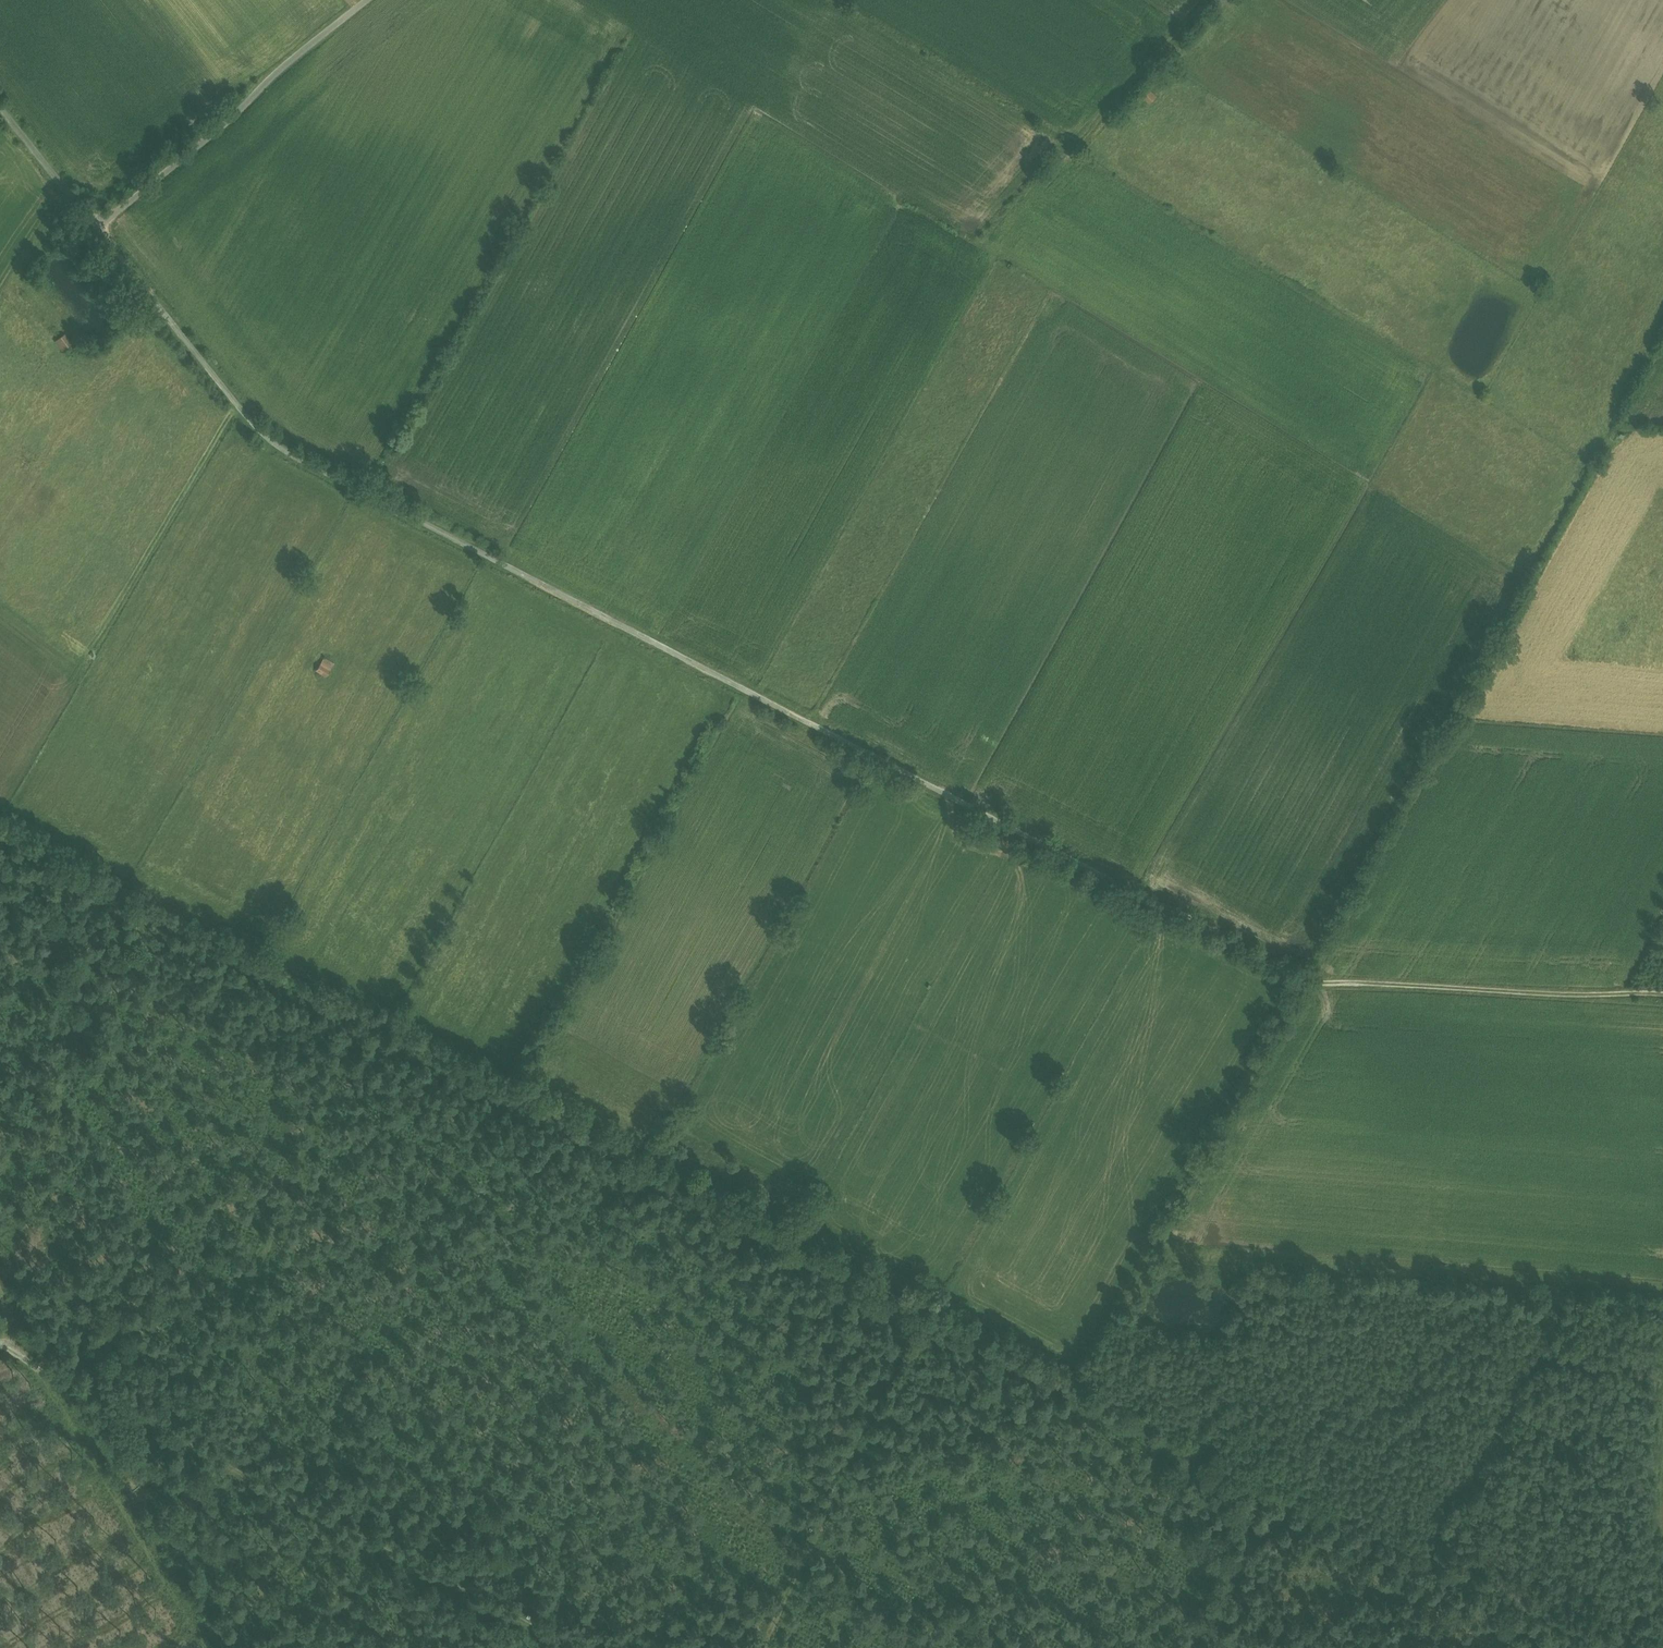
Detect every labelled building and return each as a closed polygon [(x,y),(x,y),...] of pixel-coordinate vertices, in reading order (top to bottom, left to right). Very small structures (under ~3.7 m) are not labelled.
[(57,339),(61,350),(70,347),(65,335),(57,339)] [(335,663),(324,657),(315,671),(326,677),(335,663)]
